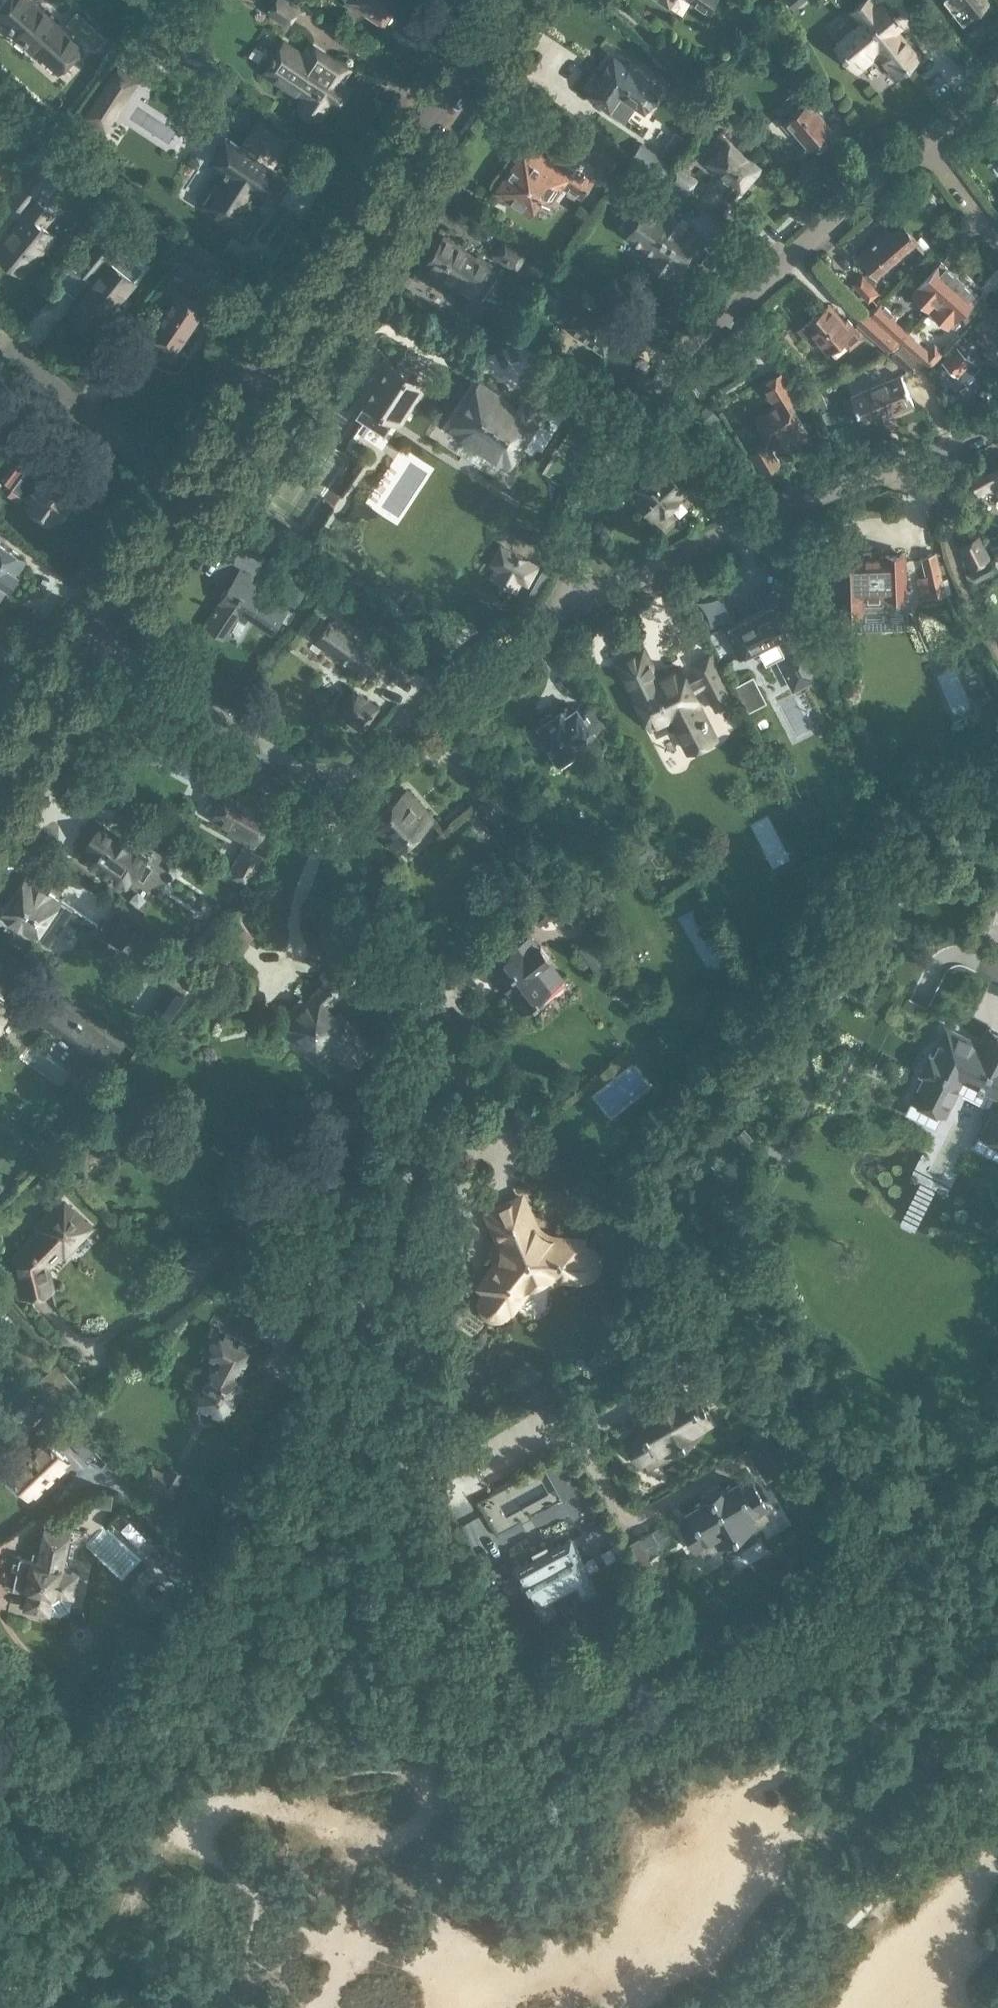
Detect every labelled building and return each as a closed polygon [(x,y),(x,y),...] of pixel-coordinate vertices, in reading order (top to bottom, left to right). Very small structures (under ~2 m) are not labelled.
[(59,72),(85,43),(36,0),(4,0),(0,4),(0,19),(59,72)] [(267,12),(287,25),(300,5),(293,0),(275,0),(267,12)] [(343,0),(359,11),(361,7),(385,23),(396,7),(400,10),(406,0),(343,0)] [(707,11),(715,0),(692,0),(707,11)] [(877,0),(861,0),(849,10),(859,21),(832,43),(857,73),(878,56),(895,77),(922,55),(900,29),(904,25),(883,0),(881,0),(878,2),(877,0)] [(963,23),(975,14),(973,12),(988,0),(944,0),(963,23)] [(67,24),(97,51),(108,39),(78,12),(67,24)] [(319,113),(320,112),(327,102),(334,106),(347,86),(334,77),(342,65),(308,43),(301,55),(282,43),(263,70),(302,96),(300,100),(299,102),(298,103),(298,105),(298,107),(299,109),(299,110),(300,112),(301,113),(303,114),(304,115),(307,117),(309,117),(310,117),(312,117),(315,116),(317,115),(318,114),(319,113)] [(658,89),(612,57),(586,94),(592,97),(593,102),(600,107),(604,106),(608,109),(619,94),(643,111),(658,89)] [(803,60),(791,69),(809,90),(820,81),(803,60)] [(114,72),(83,119),(102,128),(102,129),(113,112),(104,107),(114,91),(120,93),(129,79),(114,72)] [(786,96),(796,109),(781,122),(789,131),(793,128),(808,146),(832,126),(817,108),(821,104),(813,95),(811,97),(800,84),(786,96)] [(719,124),(727,114),(722,108),(718,111),(714,108),(708,115),(719,124)] [(241,191),(255,169),(234,156),(251,127),(226,112),(208,141),(193,132),(178,153),(203,168),(179,203),(211,221),(225,200),(218,196),(227,182),(241,191)] [(738,188),(758,166),(719,132),(707,146),(713,152),(706,160),(738,188)] [(628,161),(619,155),(595,138),(583,154),(608,171),(612,165),(621,171),(628,161)] [(641,141),(630,158),(661,178),(671,161),(641,141)] [(550,160),(528,144),(496,189),(528,211),(538,196),(547,203),(560,184),(581,198),(592,182),(553,155),(550,160)] [(677,164),(666,180),(688,195),(698,179),(677,164)] [(25,180),(26,181),(11,200),(22,209),(49,178),(36,167),(25,180)] [(636,176),(624,169),(605,197),(617,205),(636,176)] [(641,174),(630,191),(643,199),(653,182),(641,174)] [(37,199),(0,243),(0,254),(19,270),(34,253),(38,256),(55,235),(43,225),(53,213),(37,199)] [(638,220),(632,216),(625,228),(630,232),(629,234),(655,252),(651,258),(670,271),(674,264),(676,265),(685,253),(690,256),(703,238),(684,225),(687,221),(668,209),(666,212),(654,205),(650,211),(646,208),(638,220)] [(98,234),(105,239),(115,226),(109,221),(98,234)] [(875,274),(914,241),(900,225),(890,234),(887,231),(858,255),(871,269),(865,274),(870,280),(876,275),(875,274)] [(734,230),(723,241),(750,267),(766,251),(734,230)] [(435,244),(430,252),(430,256),(425,264),(427,265),(472,296),(473,294),(481,299),(498,274),(490,269),(493,264),(478,254),(476,256),(444,234),(439,244),(435,244)] [(922,234),(914,241),(924,253),(932,247),(922,234)] [(527,250),(505,236),(493,254),(509,265),(510,263),(515,267),(527,250)] [(216,253),(196,240),(188,253),(208,266),(216,253)] [(77,267),(87,276),(110,250),(99,241),(77,267)] [(194,296),(208,273),(185,258),(176,270),(188,278),(181,287),(179,286),(148,332),(177,351),(208,305),(194,296)] [(108,260),(67,310),(94,332),(135,283),(108,260)] [(929,310),(930,309),(936,303),(959,278),(940,261),(911,292),(929,310)] [(587,284),(563,268),(552,284),(576,300),(587,284)] [(865,274),(863,272),(851,282),(868,302),(880,291),(870,280),(865,274)] [(929,310),(948,326),(976,295),(959,278),(929,310)] [(570,297),(556,317),(563,322),(562,325),(605,355),(622,329),(580,299),(577,303),(570,297)] [(900,341),(909,332),(895,320),(898,317),(881,301),(870,313),(900,341)] [(842,323),(827,305),(799,329),(806,338),(812,332),(828,351),(841,339),(849,349),(864,337),(849,318),(847,319),(842,323)] [(971,322),(975,325),(974,326),(980,331),(973,340),(988,355),(990,353),(992,356),(991,357),(997,363),(997,310),(993,305),(981,318),(978,315),(971,322)] [(900,341),(870,313),(867,311),(856,323),(886,351),(901,343),(900,341)] [(909,332),(900,341),(901,343),(902,343),(919,358),(929,367),(944,351),(934,342),(928,349),(909,332)] [(919,358),(902,343),(891,354),(908,370),(919,358)] [(957,345),(937,367),(953,381),(972,359),(957,345)] [(394,419),(411,394),(415,387),(421,379),(392,360),(365,400),(394,419)] [(800,395),(784,370),(761,384),(774,405),(755,416),(771,444),(788,434),(794,444),(808,436),(788,402),(800,395)] [(850,394),(862,422),(881,414),(883,417),(914,405),(900,373),(850,394)] [(504,394),(478,378),(449,425),(509,462),(543,407),(524,395),(516,407),(501,398),(504,394)] [(695,397),(701,394),(696,386),(691,389),(695,397)] [(817,409),(825,406),(826,402),(822,390),(812,394),(817,409)] [(708,405),(702,411),(713,422),(720,416),(708,405)] [(0,418),(0,443),(12,428),(0,418)] [(765,471),(778,463),(766,443),(753,451),(765,471)] [(73,491),(80,481),(49,459),(37,475),(27,467),(12,487),(26,499),(27,498),(28,499),(25,504),(51,524),(56,517),(59,519),(77,494),(73,491)] [(969,481),(975,490),(991,481),(997,492),(997,464),(969,481)] [(669,472),(662,465),(631,493),(662,526),(674,515),(667,508),(693,484),(676,466),(669,472)] [(957,544),(969,568),(991,556),(979,533),(957,544)] [(988,540),(996,555),(997,554),(997,534),(988,540)] [(8,584),(10,585),(17,573),(16,572),(25,558),(0,541),(0,596),(8,584)] [(528,586),(540,564),(500,542),(488,563),(494,566),(488,577),(516,593),(522,582),(528,586)] [(861,552),(838,553),(839,576),(821,577),(823,603),(836,602),(837,611),(841,611),(841,612),(862,611),(861,597),(886,596),(887,611),(907,610),(907,608),(912,608),(911,590),(907,590),(906,551),(883,552),(883,555),(861,555),(861,552)] [(947,592),(937,552),(925,555),(930,574),(920,577),(925,597),(947,592)] [(989,559),(969,571),(975,582),(995,570),(989,559)] [(551,572),(543,567),(525,599),(533,603),(551,572)] [(271,597),(275,590),(294,603),(304,588),(291,580),(291,581),(275,570),(262,589),(248,580),(249,577),(239,571),(205,623),(223,634),(239,609),(271,630),(279,618),(287,622),(293,612),(271,597)] [(803,643),(792,622),(772,583),(757,590),(765,606),(723,628),(738,657),(777,636),(786,654),(777,659),(793,690),(820,676),(803,643)] [(792,622),(803,643),(812,638),(802,617),(792,622)] [(377,654),(341,628),(328,646),(364,672),(377,654)] [(651,729),(653,728),(656,735),(673,727),(686,753),(719,737),(696,691),(703,687),(715,711),(736,700),(719,666),(722,665),(715,651),(711,653),(710,652),(691,661),(695,670),(687,674),(680,661),(658,672),(645,643),(612,659),(640,715),(644,713),(651,729)] [(964,652),(968,662),(979,657),(975,647),(964,652)] [(415,667),(395,652),(386,666),(406,680),(415,667)] [(378,706),(353,688),(337,712),(362,729),(378,706)] [(537,719),(538,723),(526,731),(535,745),(542,740),(557,761),(588,740),(586,736),(602,724),(589,705),(580,712),(576,706),(568,711),(565,705),(554,712),(549,711),(537,719)] [(747,740),(730,706),(717,713),(734,747),(747,740)] [(244,796),(229,787),(231,783),(212,772),(202,792),(220,802),(211,817),(232,828),(230,832),(246,841),(229,872),(251,884),(264,859),(250,851),(274,806),(246,791),(244,796)] [(433,819),(407,789),(374,819),(400,847),(433,819)] [(493,795),(475,809),(504,846),(522,831),(493,795)] [(153,821),(167,830),(171,823),(158,814),(153,821)] [(168,838),(143,821),(135,833),(160,850),(168,838)] [(116,835),(103,826),(101,828),(99,831),(98,830),(96,832),(91,836),(90,842),(88,844),(89,845),(81,857),(119,883),(126,874),(132,878),(135,874),(143,880),(153,865),(145,860),(146,858),(128,846),(130,844),(116,835)] [(39,883),(26,874),(2,911),(4,913),(5,916),(9,919),(12,918),(24,926),(23,928),(35,936),(36,934),(41,937),(45,939),(50,939),(54,937),(57,934),(58,930),(58,926),(57,922),(53,919),(65,901),(57,895),(63,886),(45,874),(39,883)] [(141,918),(119,904),(101,931),(123,945),(141,918)] [(254,934),(235,915),(205,945),(224,964),(254,934)] [(531,933),(517,944),(490,964),(492,966),(491,969),(496,974),(498,975),(509,989),(509,992),(513,997),(516,998),(519,1001),(526,996),(533,998),(549,986),(551,988),(565,977),(531,933)] [(289,1007),(292,1011),(280,1024),(316,1060),(328,1047),(347,1066),(371,1042),(338,1010),(335,1013),(327,1005),(343,989),(348,993),(365,976),(342,952),(325,970),(328,973),(302,999),(299,996),(289,1007)] [(185,993),(167,981),(148,1009),(166,1021),(185,993)] [(129,1039),(43,991),(31,1011),(116,1059),(129,1039)] [(247,1012),(247,991),(221,991),(221,1012),(247,1012)] [(13,1012),(0,1002),(0,1030),(13,1012)] [(985,1022),(975,1039),(935,1019),(919,1047),(915,1045),(906,1066),(910,1068),(898,1091),(930,1107),(949,1070),(991,1093),(972,1130),(997,1144),(997,1030),(985,1022)] [(736,1132),(745,1143),(753,1136),(745,1125),(736,1132)] [(474,1287),(480,1291),(480,1292),(479,1295),(478,1297),(477,1299),(477,1302),(477,1304),(477,1307),(478,1309),(479,1312),(482,1316),(484,1317),(486,1319),(488,1320),(491,1321),(494,1321),(497,1321),(500,1321),(502,1320),(505,1319),(507,1317),(509,1316),(511,1314),(512,1314),(513,1314),(531,1287),(537,1287),(542,1285),(545,1283),(547,1281),(550,1279),(581,1283),(582,1281),(586,1281),(591,1280),(593,1279),(595,1278),(597,1276),(599,1274),(600,1272),(601,1270),(602,1268),(603,1266),(603,1263),(603,1261),(602,1256),(601,1254),(600,1251),(598,1249),(596,1247),(594,1246),(592,1245),(589,1244),(587,1243),(586,1243),(587,1236),(559,1233),(555,1233),(551,1232),(547,1230),(539,1222),(524,1190),(481,1209),(495,1240),(492,1242),(490,1244),(489,1246),(489,1248),(488,1250),(488,1252),(489,1255),(490,1258),(492,1261),(474,1287)] [(39,1227),(42,1229),(15,1256),(25,1291),(50,1284),(45,1266),(62,1249),(64,1251),(88,1227),(63,1202),(39,1227)] [(225,1415),(245,1376),(238,1371),(251,1346),(218,1329),(207,1353),(216,1356),(215,1360),(214,1360),(194,1400),(200,1402),(197,1409),(200,1410),(199,1412),(199,1414),(199,1416),(202,1419),(206,1420),(208,1420),(211,1419),(213,1417),(217,1418),(219,1413),(225,1415)] [(57,1362),(35,1381),(59,1410),(81,1391),(57,1362)] [(626,1436),(641,1462),(663,1448),(665,1451),(700,1431),(698,1428),(710,1421),(695,1396),(692,1398),(689,1392),(684,1395),(682,1391),(647,1411),(649,1415),(638,1422),(641,1428),(626,1436)] [(69,1419),(59,1429),(75,1446),(85,1436),(69,1419)] [(46,1435),(9,1469),(31,1492),(67,1458),(46,1435)] [(795,1471),(781,1449),(771,1455),(784,1476),(795,1471)] [(584,1487),(567,1454),(545,1466),(562,1498),(584,1487)] [(172,1498),(182,1479),(166,1471),(150,1463),(142,1482),(172,1498)] [(94,1491),(92,1504),(111,1507),(113,1493),(94,1491)] [(693,1519),(696,1524),(679,1531),(678,1531),(683,1543),(680,1546),(685,1557),(688,1555),(691,1560),(702,1554),(704,1558),(714,1553),(716,1557),(747,1541),(745,1537),(748,1536),(755,1533),(753,1529),(762,1525),(757,1517),(760,1515),(753,1502),(749,1505),(746,1498),(728,1508),(725,1503),(717,1507),(715,1502),(698,1511),(700,1516),(693,1519)] [(593,1536),(609,1527),(605,1520),(589,1528),(593,1536)] [(32,1559),(19,1557),(13,1587),(27,1590),(23,1607),(48,1613),(49,1612),(60,1614),(70,1608),(74,1589),(78,1589),(79,1582),(76,1579),(77,1572),(62,1569),(70,1528),(46,1523),(40,1552),(34,1550),(32,1559)] [(534,1554),(512,1566),(526,1594),(528,1593),(541,1618),(559,1608),(551,1592),(571,1581),(580,1597),(598,1588),(589,1570),(599,1565),(593,1554),(584,1558),(572,1534),(549,1546),(547,1542),(532,1550),(534,1554)] [(657,1568),(650,1555),(639,1536),(628,1543),(646,1575),(657,1568)] [(601,1550),(606,1561),(617,1555),(611,1544),(601,1550)] [(658,1622),(646,1599),(638,1603),(651,1626),(658,1622)]
